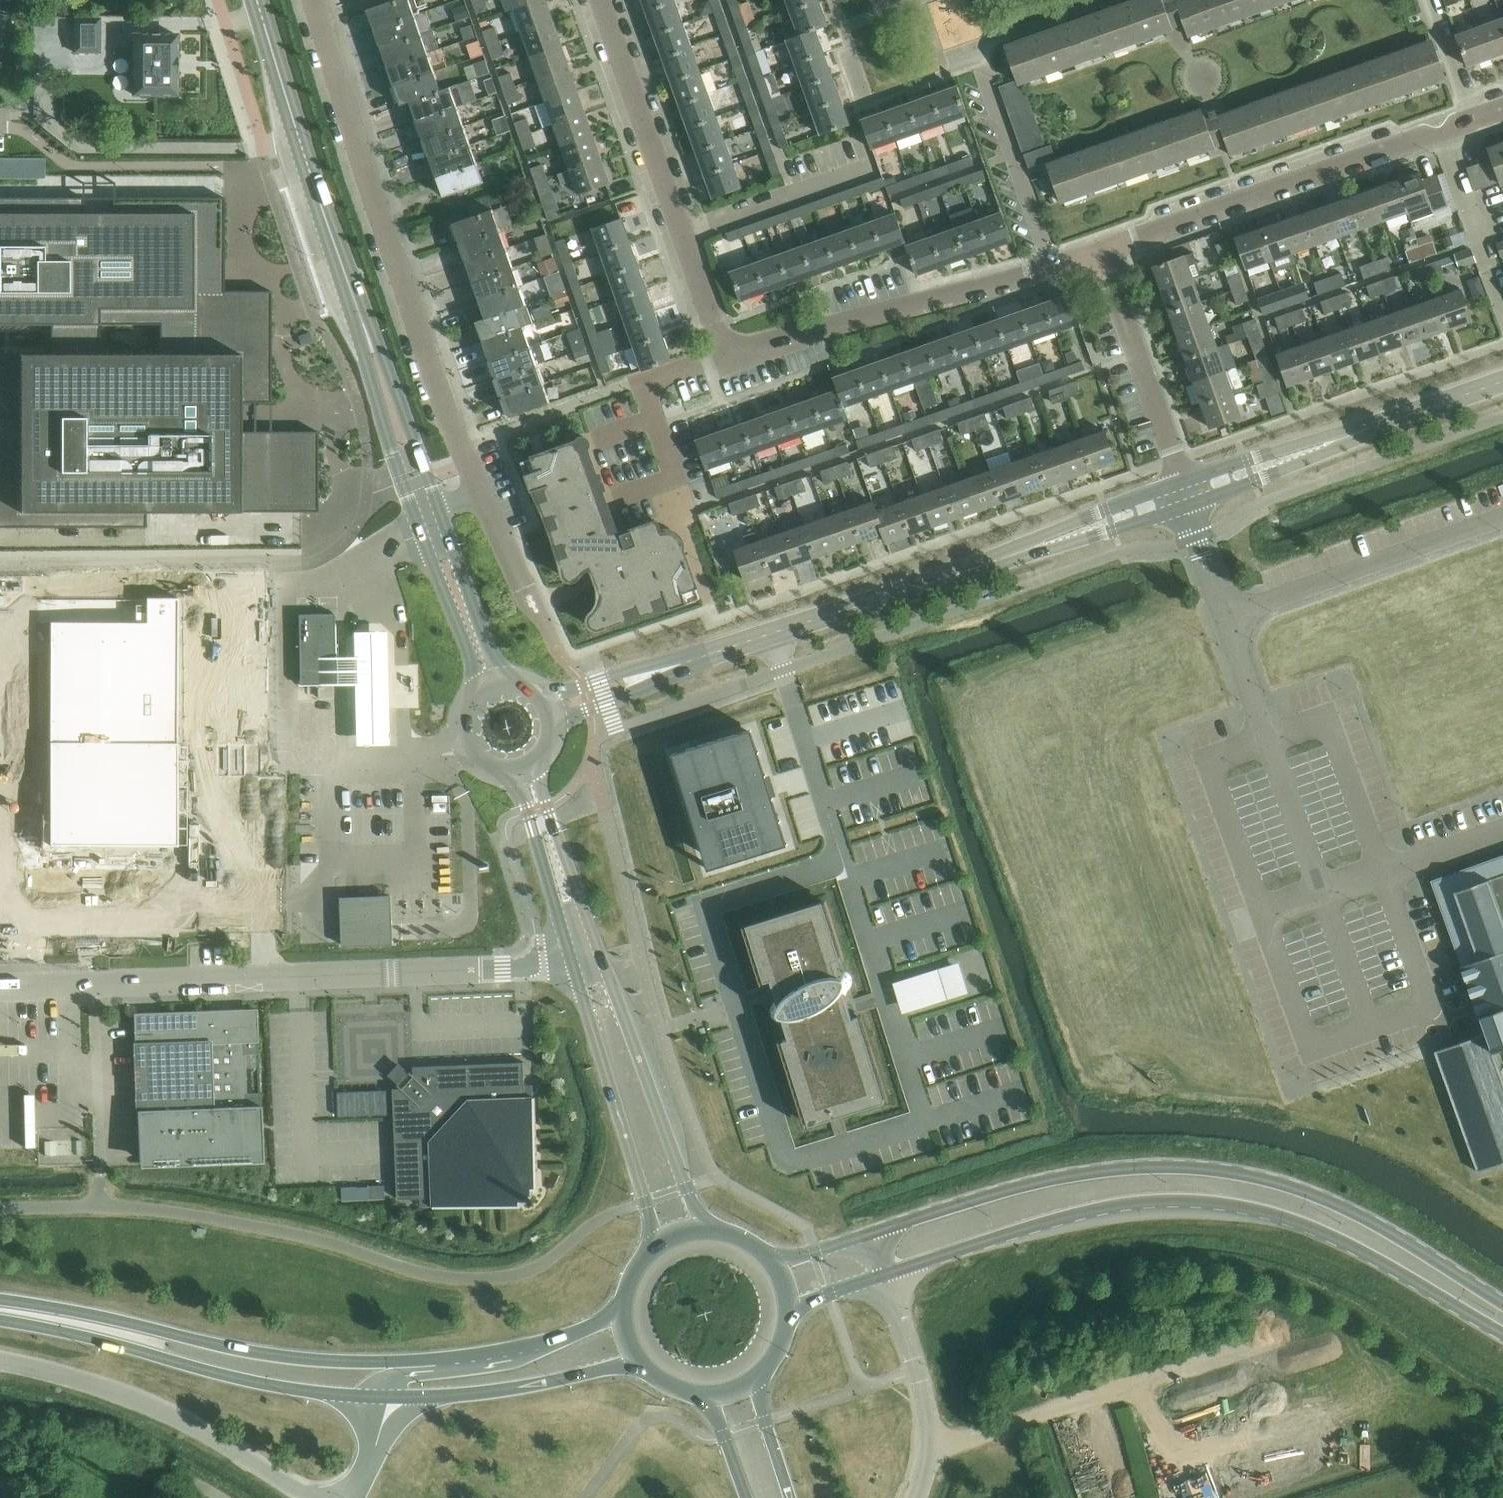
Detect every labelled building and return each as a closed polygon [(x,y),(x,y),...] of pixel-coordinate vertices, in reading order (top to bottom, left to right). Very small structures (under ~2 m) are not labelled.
[(376,27),(416,14),(411,0),(392,0),(369,8),(376,27)] [(477,13),(490,9),(487,0),(472,0),(477,13)] [(543,0),(512,0),(516,10),(543,0)] [(554,22),(547,0),(543,0),(516,10),(524,33),(554,22)] [(673,0),(643,0),(647,9),(673,0)] [(684,22),(676,0),(673,0),(647,9),(655,33),(684,22)] [(700,8),(703,16),(715,12),(714,11),(710,0),(706,0),(702,2),(700,8)] [(714,11),(723,9),(720,0),(710,0),(714,11)] [(820,1),(820,0),(787,0),(791,11),(820,1)] [(1176,4),(1175,0),(1151,0),(1008,51),(1019,79),(1023,78),(1024,82),(1173,29),(1173,28),(1183,24),(1188,37),(1292,0),(1186,0),(1176,4)] [(800,35),(817,29),(829,25),(820,1),(791,11),(800,35)] [(739,4),(731,7),(738,28),(747,25),(753,23),(755,23),(747,2),(739,4)] [(465,3),(452,7),(457,21),(470,16),(465,3)] [(69,4),(57,7),(59,16),(71,13),(69,4)] [(723,9),(714,11),(723,35),(731,32),(723,9)] [(376,27),(383,46),(422,33),(416,14),(376,27)] [(75,18),(74,52),(100,52),(100,18),(75,18)] [(1480,26),(1491,57),(1502,53),(1502,19),(1502,18),(1480,26)] [(532,55),(562,45),(554,22),(524,33),(532,55)] [(663,56),(693,46),(684,22),(655,33),(663,56)] [(471,23),(461,27),(465,38),(475,34),(471,23)] [(747,25),(738,28),(747,54),(762,49),(759,39),(753,23),(747,25)] [(488,45),(500,41),(496,26),(483,30),(488,45)] [(1457,34),(1468,65),(1491,57),(1480,26),(1457,34)] [(796,64),(825,53),(817,29),(800,35),(788,39),(796,64)] [(731,32),(723,35),(731,58),(740,56),(731,32)] [(383,46),(389,65),(429,51),(422,33),(383,46)] [(177,94),(177,89),(178,89),(180,86),(180,79),(178,76),(177,76),(177,52),(178,52),(181,49),(181,42),(178,40),(177,40),(177,34),(134,34),(133,76),(130,78),(130,86),(133,88),(133,94),(139,94),(141,97),(149,97),(151,94),(177,94)] [(479,39),(467,43),(472,57),(484,53),(479,39)] [(500,41),(488,45),(493,59),(505,55),(500,41)] [(540,78),(570,67),(562,45),(532,55),(540,78)] [(1230,154),(1446,77),(1434,45),(1218,122),(1214,110),(1203,113),(1204,114),(1051,169),(1062,201),(1215,147),(1214,145),(1225,142),(1230,154)] [(672,80),(701,69),(693,46),(663,56),(672,80)] [(764,48),(762,49),(747,54),(756,77),(764,74),(773,72),(764,48)] [(389,65),(396,84),(436,71),(429,51),(389,65)] [(834,77),(825,53),(796,64),(805,87),(834,77)] [(740,56),(731,58),(740,82),(748,79),(740,56)] [(486,59),(475,63),(479,76),(490,72),(486,59)] [(548,101),(578,90),(570,67),(540,78),(548,101)] [(680,103),(709,93),(701,69),(672,80),(680,103)] [(411,100),(442,89),(436,71),(396,84),(403,103),(411,100)] [(504,90),(516,86),(512,72),(499,77),(504,90)] [(764,74),(756,77),(764,100),(773,97),(764,74)] [(492,77),(484,80),(489,95),(497,92),(493,81),(492,77)] [(842,100),(834,77),(805,87),(813,110),(842,100)] [(1027,89),(1024,82),(1023,78),(1019,79),(1001,85),(1005,97),(1027,89)] [(748,79),(740,82),(748,105),(756,102),(748,79)] [(467,103),(460,83),(442,89),(411,100),(418,120),(458,106),(467,103)] [(516,86),(504,90),(508,104),(521,100),(516,86)] [(957,86),(933,95),(943,124),(967,115),(957,86)] [(1005,97),(1009,108),(1031,101),(1027,89),(1005,97)] [(556,124),(587,113),(578,90),(548,101),(556,124)] [(688,127),(718,116),(709,93),(680,103),(688,127)] [(933,95),(910,103),(920,132),(943,124),(933,95)] [(772,124),(781,121),(773,97),(764,100),(772,124)] [(850,124),(842,100),(813,110),(821,134),(850,124)] [(1009,108),(1014,120),(1035,113),(1031,101),(1009,108)] [(756,102),(748,105),(757,129),(765,126),(756,102)] [(910,103),(887,111),(897,140),(920,132),(910,103)] [(464,125),(458,106),(418,120),(425,138),(464,125)] [(887,111),(862,120),(872,149),(897,140),(887,111)] [(564,147),(594,136),(587,113),(556,124),(564,147)] [(1014,120),(1018,131),(1039,124),(1035,113),(1014,120)] [(505,115),(493,119),(498,134),(511,129),(505,115)] [(697,150),(726,140),(718,116),(688,127),(697,150)] [(527,118),(515,122),(520,136),(532,132),(527,118)] [(772,124),(778,139),(781,148),(789,145),(786,135),(781,121),(772,124)] [(1018,131),(1022,142),(1043,135),(1039,124),(1018,131)] [(425,138),(431,157),(471,143),(464,125),(425,138)] [(765,126),(757,129),(765,152),(773,149),(765,126)] [(532,132),(520,136),(525,150),(537,146),(532,132)] [(1026,153),(1047,146),(1043,135),(1022,142),(1026,153)] [(571,169),(602,158),(594,136),(564,147),(571,169)] [(705,173),(734,163),(726,140),(697,150),(705,173)] [(431,157),(438,176),(478,162),(471,143),(431,157)] [(1493,158),(1500,182),(1501,185),(1502,184),(1502,143),(1489,148),(1493,158)] [(1047,146),(1026,153),(1030,166),(1057,156),(1052,144),(1047,146)] [(971,156),(969,157),(966,148),(954,153),(957,161),(959,169),(959,170),(974,165),(971,156)] [(782,173),(776,158),(773,149),(765,152),(773,176),(782,173)] [(602,158),(571,169),(580,192),(611,182),(602,158)] [(1480,163),(1488,186),(1500,182),(1493,158),(1480,163)] [(937,177),(959,169),(957,161),(934,169),(937,177)] [(484,181),(478,162),(438,176),(445,195),(484,181)] [(535,182),(548,177),(543,163),(531,168),(535,182)] [(734,163),(705,173),(713,197),(743,187),(734,163)] [(1488,186),(1480,163),(1467,167),(1476,191),(1488,186)] [(937,177),(934,169),(911,178),(914,186),(937,177)] [(989,177),(986,169),(963,177),(965,186),(989,177)] [(524,172),(515,175),(518,184),(527,181),(524,172)] [(1421,180),(1419,172),(1396,180),(1406,212),(1429,203),(1432,210),(1447,205),(1436,174),(1421,180)] [(548,177),(535,182),(540,196),(553,191),(548,177)] [(940,185),(943,194),(965,186),(963,177),(940,185)] [(886,187),(883,178),(867,183),(870,192),(886,187)] [(914,186),(911,178),(886,187),(889,195),(914,186)] [(1396,180),(1373,189),(1384,220),(1406,212),(1396,180)] [(916,194),(919,203),(924,218),(929,217),(924,201),(943,194),(940,185),(916,194)] [(861,196),(858,187),(844,192),(847,201),(861,196)] [(1373,189),(1350,196),(1360,228),(1384,220),(1373,189)] [(919,203),(916,194),(901,199),(904,208),(919,203)] [(838,204),(835,195),(820,200),(823,209),(838,204)] [(1350,196),(1328,205),(1337,236),(1360,228),(1350,196)] [(0,197),(0,324),(50,324),(50,337),(98,337),(98,353),(158,353),(158,337),(188,337),(191,337),(191,291),(224,291),(224,197),(112,197),(112,213),(83,213),(83,197),(0,197)] [(815,212),(811,203),(797,208),(800,217),(815,212)] [(1328,205),(1304,213),(1315,244),(1337,236),(1328,205)] [(454,223),(460,242),(501,229),(494,209),(454,223)] [(791,221),(788,211),(773,217),(777,226),(791,221)] [(1001,212),(978,221),(988,249),(1012,241),(1001,212)] [(1304,213),(1282,221),(1292,252),(1315,244),(1304,213)] [(906,243),(896,214),(872,222),(882,251),(906,243)] [(602,253),(632,242),(623,218),(594,228),(602,253)] [(768,229),(765,220),(750,225),(753,234),(768,229)] [(978,221),(955,229),(965,257),(988,249),(978,221)] [(1282,221),(1258,229),(1270,260),(1292,252),(1282,221)] [(882,251),(872,222),(849,230),(859,259),(882,251)] [(745,237),(741,228),(726,233),(730,243),(745,237)] [(460,242),(467,261),(507,247),(501,229),(460,242)] [(955,229),(931,237),(941,266),(965,257),(955,229)] [(1258,229),(1235,237),(1246,269),(1270,260),(1258,229)] [(859,259),(849,230),(826,239),(836,267),(859,259)] [(538,247),(550,243),(547,233),(535,237),(538,247)] [(931,237),(907,246),(917,274),(941,266),(931,237)] [(565,266),(574,263),(565,238),(556,241),(565,266)] [(836,267),(826,239),(802,247),(812,276),(836,267)] [(1433,240),(1419,245),(1424,258),(1438,253),(1433,240)] [(1228,241),(1216,245),(1221,259),(1233,255),(1228,241)] [(611,276),(640,266),(632,242),(602,253),(611,276)] [(550,243),(538,247),(542,257),(554,253),(550,243)] [(1410,263),(1424,258),(1419,245),(1406,250),(1410,263)] [(467,261),(474,280),(514,266),(507,247),(467,261)] [(812,276),(802,247),(779,255),(789,284),(812,276)] [(1477,261),(1471,247),(1454,253),(1460,268),(1477,261)] [(789,284),(779,255),(756,263),(766,292),(789,284)] [(1154,267),(1162,290),(1193,279),(1184,256),(1154,267)] [(1388,256),(1372,262),(1376,275),(1392,269),(1388,256)] [(556,257),(540,263),(545,277),(547,276),(561,271),(556,257)] [(1444,272),(1439,260),(1426,265),(1430,277),(1444,272)] [(1372,262),(1360,266),(1364,279),(1376,275),(1372,262)] [(574,263),(565,266),(573,289),(582,286),(574,263)] [(766,292),(756,263),(731,272),(741,301),(766,292)] [(1416,282),(1430,277),(1426,265),(1412,269),(1416,282)] [(474,280),(480,299),(521,285),(514,266),(474,280)] [(619,300),(648,289),(640,266),(611,276),(619,300)] [(561,271),(547,276),(552,289),(565,284),(561,271)] [(1228,277),(1233,291),(1245,286),(1240,272),(1228,277)] [(1342,272),(1328,277),(1332,290),(1346,285),(1342,272)] [(1398,287),(1394,275),(1380,280),(1384,292),(1398,287)] [(1314,282),(1318,295),(1332,290),(1328,277),(1314,282)] [(1162,290),(1170,313),(1201,302),(1193,279),(1162,290)] [(1370,297),(1384,292),(1380,280),(1366,285),(1370,297)] [(527,304),(521,285),(480,299),(487,317),(487,318),(527,304)] [(582,286),(573,289),(581,313),(590,310),(582,286)] [(1250,300),(1245,286),(1233,291),(1237,304),(1250,300)] [(1482,286),(1471,290),(1474,299),(1485,295),(1482,286)] [(1297,288),(1282,293),(1287,306),(1301,301),(1297,288)] [(627,323),(656,313),(648,289),(619,300),(627,323)] [(1461,289),(1438,297),(1449,329),(1472,321),(1461,289)] [(567,290),(552,295),(555,305),(571,300),(567,290)] [(0,353),(0,418),(19,418),(19,447),(0,447),(0,527),(146,525),(146,511),(317,511),(317,502),(317,431),(271,431),(239,431),(239,402),(271,402),(271,356),(271,338),(271,293),(271,291),(224,291),(191,291),(191,337),(188,337),(158,337),(158,353),(98,353),(98,337),(50,337),(50,353),(0,353)] [(1349,291),(1335,296),(1339,308),(1344,323),(1350,321),(1346,310),(1344,311),(1342,308),(1353,304),(1349,291)] [(1273,311),(1287,306),(1282,293),(1268,298),(1273,311)] [(1069,294),(1045,302),(1055,332),(1079,323),(1069,294)] [(1325,313),(1339,308),(1335,296),(1321,301),(1325,313)] [(1438,297),(1415,305),(1426,337),(1449,329),(1438,297)] [(1045,302),(1022,310),(1032,340),(1055,332),(1045,302)] [(1170,313),(1178,336),(1209,325),(1201,302),(1170,313)] [(524,326),(534,323),(527,304),(487,318),(487,317),(478,321),(484,340),(524,326)] [(1415,305),(1392,313),(1403,345),(1426,337),(1415,305)] [(600,306),(592,309),(597,323),(605,320),(600,306)] [(1303,307),(1288,313),(1293,325),(1308,320),(1303,307)] [(590,310),(581,313),(589,336),(598,333),(590,310)] [(1022,310),(998,319),(1009,348),(1032,340),(1022,310)] [(635,346),(665,336),(656,313),(627,323),(635,346)] [(1280,330),(1293,325),(1288,313),(1265,321),(1268,327),(1278,323),(1280,330)] [(1392,313),(1369,321),(1381,353),(1403,345),(1392,313)] [(1248,336),(1261,332),(1256,318),(1243,322),(1248,336)] [(998,319),(975,327),(985,356),(1009,348),(998,319)] [(1369,321),(1346,330),(1358,361),(1381,353),(1369,321)] [(1178,336),(1186,358),(1217,347),(1209,325),(1178,336)] [(484,340),(491,359),(531,346),(531,345),(524,326),(484,340)] [(975,327),(951,335),(962,365),(985,356),(975,327)] [(1346,330),(1324,338),(1335,369),(1358,361),(1346,330)] [(1261,332),(1248,336),(1256,359),(1268,354),(1261,332)] [(598,333),(589,336),(597,358),(606,355),(598,333)] [(951,335),(928,344),(938,373),(962,365),(951,335)] [(635,346),(626,349),(633,368),(642,365),(643,369),(643,370),(673,359),(665,336),(635,346)] [(1324,338),(1301,346),(1312,377),(1335,369),(1324,338)] [(538,364),(537,364),(546,361),(540,342),(531,345),(531,346),(491,359),(498,378),(538,364)] [(928,377),(938,373),(928,344),(904,352),(915,381),(924,407),(938,402),(928,377)] [(1217,347),(1186,358),(1194,381),(1236,366),(1228,344),(1217,347)] [(1277,354),(1288,386),(1312,377),(1301,346),(1277,354)] [(587,347),(574,352),(578,364),(592,359),(587,347)] [(1075,350),(1066,353),(1069,362),(1078,359),(1075,350)] [(904,352),(881,360),(891,390),(915,381),(904,352)] [(597,358),(602,373),(611,370),(610,367),(614,366),(610,354),(606,355),(597,358)] [(1052,358),(1042,361),(1046,371),(1056,368),(1052,358)] [(881,360),(858,369),(868,398),(891,390),(881,360)] [(1082,360),(1067,366),(1070,374),(1085,369),(1082,360)] [(498,378),(504,397),(544,383),(538,364),(498,378)] [(1260,368),(1264,382),(1277,377),(1272,364),(1260,368)] [(1070,374),(1067,366),(1044,374),(1047,383),(1070,374)] [(1236,366),(1194,381),(1202,404),(1233,393),(1244,389),(1236,366)] [(833,377),(837,389),(844,407),(868,398),(858,369),(833,377)] [(1047,383),(1044,374),(1021,382),(1024,391),(1047,383)] [(1269,395),(1281,391),(1277,377),(1264,382),(1269,395)] [(1081,393),(1076,381),(1062,386),(1067,398),(1081,393)] [(1024,391),(1021,382),(997,390),(1000,399),(1024,391)] [(544,383),(504,397),(511,416),(551,402),(544,383)] [(1053,403),(1067,398),(1062,386),(1048,391),(1053,403)] [(837,389),(814,398),(824,427),(848,418),(844,407),(837,389)] [(974,399),(977,408),(1000,399),(997,390),(974,399)] [(1210,427),(1241,416),(1233,393),(1202,404),(1210,427)] [(1035,409),(1031,397),(1018,401),(1022,414),(1035,409)] [(814,398),(791,406),(801,435),(824,427),(814,398)] [(950,407),(953,416),(977,408),(974,399),(950,407)] [(1008,419),(1022,414),(1018,401),(1004,406),(1008,419)] [(791,406),(768,414),(778,444),(801,435),(791,406)] [(927,415),(930,424),(953,416),(950,407),(927,415)] [(915,409),(904,413),(907,422),(918,418),(915,409)] [(990,425),(986,413),(971,418),(976,430),(990,425)] [(768,414),(745,422),(755,452),(778,444),(768,414)] [(903,424),(907,432),(930,424),(927,415),(918,418),(907,422),(903,424)] [(962,435),(976,430),(971,418),(958,423),(962,435)] [(1247,419),(1238,422),(1240,428),(1249,425),(1247,419)] [(745,422),(721,431),(732,460),(755,452),(745,422)] [(880,432),(883,441),(907,432),(903,424),(880,432)] [(944,441),(940,429),(926,434),(930,446),(944,441)] [(1105,429),(1082,438),(1093,469),(1116,460),(1105,429)] [(697,439),(708,469),(732,460),(721,431),(697,439)] [(883,441),(880,432),(857,440),(860,449),(883,441)] [(531,437),(536,450),(545,447),(540,434),(531,437)] [(917,451),(930,446),(926,434),(912,439),(917,451)] [(534,456),(539,469),(525,474),(531,491),(535,490),(535,492),(537,495),(539,499),(542,506),(543,509),(547,518),(557,514),(561,525),(551,528),(553,534),(554,539),(557,546),(567,542),(571,553),(560,557),(563,568),(564,572),(564,574),(565,576),(567,578),(568,579),(570,580),(571,580),(573,580),(575,579),(577,578),(579,577),(580,575),(581,574),(582,572),(585,570),(587,568),(588,567),(592,565),(592,566),(595,574),(596,577),(596,579),(597,582),(598,585),(599,588),(600,589),(600,592),(600,594),(600,596),(600,598),(599,601),(599,603),(598,605),(597,607),(596,609),(594,610),(593,612),(591,614),(590,615),(590,616),(589,618),(589,620),(590,622),(591,624),(592,626),(595,628),(598,629),(600,629),(602,628),(609,625),(614,623),(620,621),(625,619),(629,617),(626,607),(637,603),(641,614),(659,608),(654,597),(666,593),(671,609),(688,603),(684,590),(697,586),(684,550),(684,549),(683,548),(683,547),(683,546),(682,545),(682,544),(682,543),(681,542),(680,543),(680,541),(679,540),(678,539),(678,538),(677,537),(676,536),(675,536),(674,535),(673,534),(672,534),(670,534),(669,533),(668,533),(667,533),(665,533),(664,533),(663,533),(662,534),(657,521),(611,537),(598,500),(604,498),(590,459),(584,461),(580,450),(586,448),(587,448),(588,447),(589,446),(589,445),(590,443),(590,442),(589,441),(589,440),(588,439),(588,438),(587,438),(586,437),(585,437),(583,437),(582,437),(581,437),(581,438),(580,438),(580,439),(579,439),(579,440),(578,440),(578,441),(534,456)] [(1082,438),(1059,446),(1070,477),(1093,469),(1082,438)] [(848,443),(832,449),(835,458),(851,452),(848,443)] [(899,457),(895,445),(880,450),(884,462),(899,457)] [(1059,446),(1037,454),(1048,485),(1070,477),(1059,446)] [(832,449),(809,457),(812,466),(835,458),(832,449)] [(880,450),(867,455),(871,467),(884,462),(880,450)] [(1037,454),(1014,462),(1025,493),(1048,485),(1037,454)] [(809,457),(786,465),(789,474),(812,466),(809,457)] [(853,473),(849,461),(835,466),(839,478),(853,473)] [(1014,462),(991,470),(1002,501),(1025,493),(1014,462)] [(786,465),(763,473),(766,482),(789,474),(786,465)] [(825,483),(839,478),(835,466),(821,471),(825,483)] [(991,470),(968,478),(979,509),(1002,501),(991,470)] [(763,473),(739,481),(743,490),(766,482),(763,473)] [(807,490),(803,477),(788,482),(793,494),(807,490)] [(968,478),(945,486),(956,517),(979,509),(968,478)] [(715,490),(718,499),(743,490),(739,481),(715,490)] [(780,499),(793,494),(788,482),(776,487),(780,499)] [(945,486),(923,494),(933,525),(956,517),(945,486)] [(761,506),(757,494),(743,499),(748,511),(761,506)] [(923,494),(900,502),(911,533),(933,525),(923,494)] [(733,516),(748,511),(743,499),(729,503),(733,516)] [(861,540),(884,532),(884,531),(877,510),(878,510),(874,500),(850,509),(861,540)] [(887,541),(911,533),(900,502),(878,510),(877,510),(884,531),(884,532),(887,541)] [(850,509),(828,517),(839,547),(861,540),(850,509)] [(828,517),(805,525),(816,556),(839,547),(828,517)] [(805,525),(782,533),(793,564),(816,556),(805,525)] [(759,541),(755,531),(744,535),(747,545),(736,549),(747,580),(770,572),(759,541)] [(782,533),(759,541),(770,572),(793,564),(782,533)] [(728,559),(717,563),(721,574),(732,570),(728,559)] [(176,574),(50,575),(51,661),(121,661),(121,687),(184,687),(185,742),(217,742),(217,775),(202,776),(202,782),(202,784),(202,787),(202,790),(202,804),(202,825),(203,855),(203,856),(203,862),(241,861),(241,859),(252,858),(252,861),(290,861),(289,824),(286,823),(286,812),(289,812),(289,775),(264,775),(264,742),(271,742),(269,571),(184,571),(184,576),(176,576),(176,574)] [(334,613),(298,614),(299,685),(336,684),(335,661),(334,613)] [(385,637),(352,637),(352,662),(335,661),(336,684),(335,690),(353,689),(354,750),(387,749),(385,637)] [(695,771),(679,776),(680,778),(684,776),(691,798),(687,799),(687,801),(691,799),(698,820),(694,822),(694,824),(699,822),(705,843),(701,845),(701,846),(718,841),(725,864),(788,844),(787,843),(783,844),(776,823),(781,821),(780,820),(776,821),(769,800),(774,799),(773,797),(766,799),(759,778),(767,776),(766,774),(762,775),(755,754),(759,753),(759,751),(754,752),(747,730),(687,749),(687,750),(689,750),(695,771)] [(1454,891),(1479,959),(1461,965),(1474,999),(1482,1024),(1486,1033),(1448,1046),(1434,1051),(1477,1171),(1502,1162),(1502,1074),(1496,1055),(1502,1052),(1502,874),(1454,891)] [(343,897),(344,925),(344,936),(345,945),(395,943),(394,934),(393,895),(343,897)] [(823,901),(747,924),(764,982),(771,980),(772,984),(771,984),(770,985),(769,986),(769,988),(769,990),(769,991),(770,992),(771,993),(772,993),(774,993),(775,993),(776,998),(773,1003),(772,1005),(771,1007),(770,1009),(770,1011),(770,1013),(771,1015),(772,1016),(772,1017),(774,1019),(775,1021),(776,1021),(779,1023),(781,1023),(784,1024),(789,1038),(783,1040),(809,1123),(886,1099),(860,1016),(854,1018),(852,1014),(854,1013),(855,1012),(856,1011),(856,1010),(856,1009),(856,1007),(855,1007),(855,1006),(854,1005),(853,1005),(851,1004),(849,1005),(846,995),(851,987),(852,985),(852,982),(852,981),(852,979),(851,977),(850,975),(848,973),(846,972),(843,970),(840,969),(838,969),(835,960),(841,958),(823,901)] [(917,977),(900,982),(909,1009),(925,1004),(917,977)] [(159,1045),(134,1046),(138,1161),(138,1166),(261,1161),(261,1156),(255,1009),(253,1009),(241,1010),(207,1011),(160,1013),(157,1013),(159,1045)] [(402,1088),(395,1088),(399,1199),(422,1198),(422,1206),(435,1205),(435,1207),(524,1203),(524,1200),(525,1200),(526,1200),(528,1200),(529,1199),(530,1199),(531,1198),(532,1197),(535,1201),(539,1197),(535,1194),(536,1193),(536,1192),(537,1191),(537,1189),(537,1188),(537,1187),(537,1186),(540,1186),(537,1096),(535,1096),(534,1084),(537,1084),(537,1082),(540,1083),(545,1081),(549,1077),(550,1073),(550,1070),(548,1066),(544,1063),(540,1061),(536,1061),(532,1061),(415,1066),(415,1072),(414,1073),(412,1071),(411,1072),(415,1075),(404,1087),(401,1084),(400,1085),(402,1087),(402,1088)] [(387,1089),(338,1091),(339,1116),(388,1114),(387,1089)] [(350,1185),(333,1185),(333,1201),(350,1200),(350,1185)] [(385,1185),(371,1185),(371,1199),(385,1199),(385,1185)]
